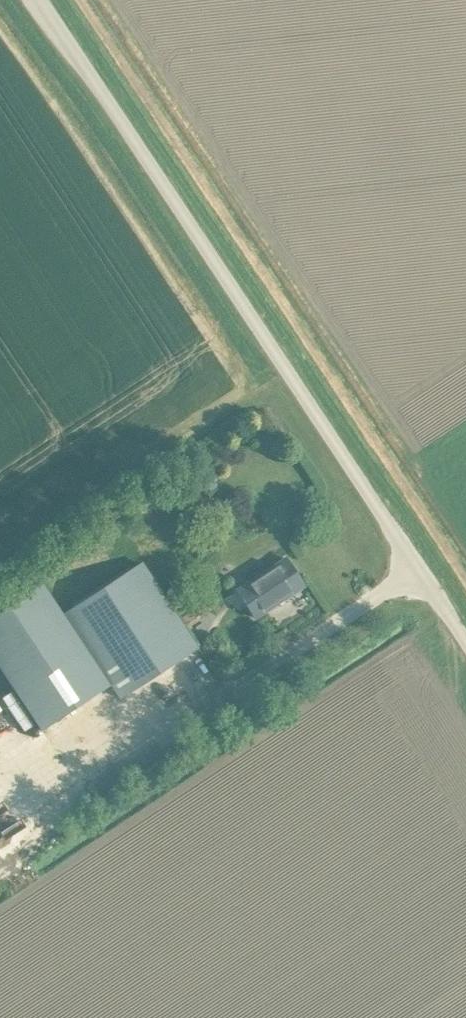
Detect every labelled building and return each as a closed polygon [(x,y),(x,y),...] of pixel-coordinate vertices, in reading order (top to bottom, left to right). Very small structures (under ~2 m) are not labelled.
[(253,618),(302,586),(284,558),(235,590),(253,618)] [(140,563),(61,615),(107,685),(109,684),(118,698),(195,647),(181,625),(174,614),(140,563)] [(61,615),(41,584),(0,611),(0,670),(40,730),(107,685),(61,615)] [(191,602),(174,614),(181,625),(199,614),(191,602)]
